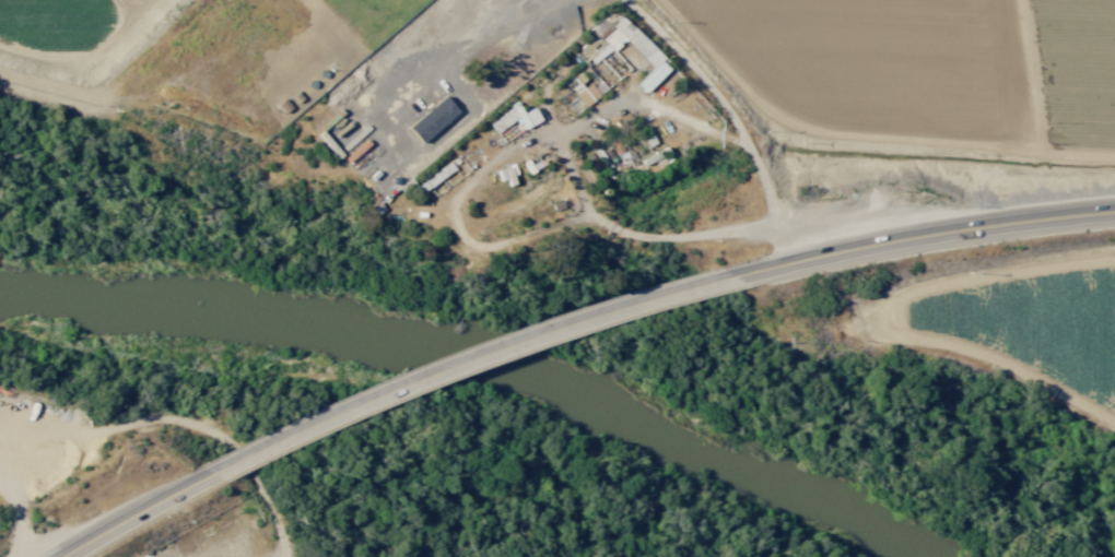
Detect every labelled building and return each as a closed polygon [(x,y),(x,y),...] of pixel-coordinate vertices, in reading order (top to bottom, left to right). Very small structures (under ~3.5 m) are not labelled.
[(569,89),(585,106),(599,94),(582,77),(569,89)] [(457,111),(443,95),(406,127),(420,143),(457,111)] [(522,129),(539,119),(533,107),(522,113),(516,104),(488,121),(495,133),(517,120),(522,129)] [(627,160),(617,143),(611,146),(621,164),(627,160)] [(454,169),(448,161),(416,184),(421,192),(454,169)]
